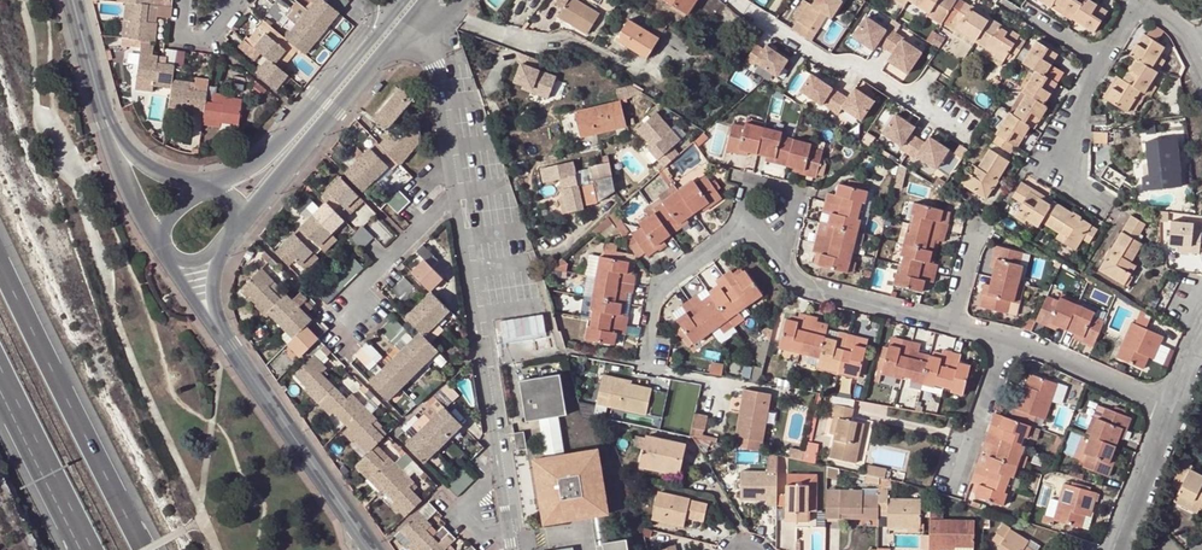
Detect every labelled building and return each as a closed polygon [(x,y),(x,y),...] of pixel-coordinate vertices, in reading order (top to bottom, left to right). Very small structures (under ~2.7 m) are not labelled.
[(130,36),(132,36),(152,38),(156,39),(158,19),(148,18),(150,2),(132,0),(128,0),(126,16),(132,17),(130,36)] [(276,1),(291,14),(296,7),(288,0),(277,0),(276,1)] [(329,23),(340,10),(328,0),(315,0),(309,7),(329,23)] [(340,10),(341,10),(349,0),(328,0),(340,10)] [(576,0),(555,0),(553,2),(562,7),(556,16),(567,22),(568,19),(570,20),(581,3),(576,0)] [(609,12),(614,4),(606,0),(602,0),(599,6),(609,12)] [(687,13),(695,0),(667,0),(687,13)] [(830,18),(841,1),(840,0),(814,0),(811,4),(807,2),(795,19),(791,27),(804,36),(809,29),(815,32),(826,15),(830,18)] [(795,19),(807,2),(805,0),(802,0),(791,17),(795,19)] [(957,0),(956,0),(907,0),(929,14),(927,17),(941,25),(944,21),(957,0)] [(955,29),(975,41),(988,20),(977,14),(979,12),(960,0),(957,0),(944,21),(955,29)] [(1062,15),(1065,10),(1075,17),(1086,0),(1056,0),(1051,8),(1062,15)] [(1108,12),(1089,0),(1086,0),(1075,17),(1073,20),(1094,34),(1108,12)] [(291,14),(276,1),(270,8),(285,21),(291,14)] [(158,14),(159,3),(150,2),(148,18),(158,19),(158,14)] [(158,14),(169,15),(173,15),(174,4),(166,4),(159,3),(158,14)] [(598,13),(581,3),(570,20),(574,22),(572,25),(586,33),(598,13)] [(291,14),(298,20),(304,14),(296,7),(291,14)] [(329,23),(309,7),(304,14),(298,20),(318,36),(329,23)] [(1065,10),(1062,15),(1073,21),(1073,20),(1075,17),(1065,10)] [(989,18),(979,12),(977,14),(988,20),(989,18)] [(291,14),(285,21),(293,27),(298,20),(291,14)] [(268,30),(255,44),(258,46),(262,50),(269,56),(276,61),(287,46),(286,45),(292,37),(288,34),(264,15),(258,22),(268,30)] [(873,49),(878,43),(886,48),(896,32),(888,27),(886,29),(867,17),(853,36),(873,49)] [(975,41),(974,42),(993,54),(1004,61),(1010,52),(1016,56),(1025,41),(989,18),(988,20),(975,41)] [(299,43),(302,46),(307,50),(318,36),(298,20),(293,27),(288,34),(292,37),(299,43)] [(627,20),(618,35),(626,40),(624,44),(646,58),(664,28),(655,23),(649,33),(627,20)] [(1015,25),(1021,29),(1025,24),(1018,20),(1015,25)] [(268,30),(258,22),(246,37),(255,44),(268,30)] [(702,41),(711,47),(721,32),(712,26),(702,41)] [(810,40),(815,32),(809,29),(804,36),(810,40)] [(975,41),(955,29),(950,36),(970,48),(974,42),(975,41)] [(726,35),(721,32),(711,47),(716,50),(726,35)] [(896,32),(886,48),(893,52),(888,60),(908,73),(922,52),(903,39),(904,38),(896,32)] [(1152,68),(1159,57),(1165,48),(1143,34),(1130,55),(1136,59),(1152,68)] [(616,39),(624,44),(626,40),(618,35),(616,39)] [(176,68),(179,48),(169,46),(167,61),(159,61),(159,53),(155,53),(156,44),(152,44),(152,38),(132,36),(131,43),(142,44),(139,76),(155,78),(155,82),(174,85),(175,77),(176,68)] [(246,37),(241,43),(252,53),(258,46),(255,44),(246,37)] [(1034,71),(1056,84),(1063,72),(1051,65),(1058,55),(1036,41),(1022,63),(1034,71)] [(764,44),(762,49),(754,44),(744,59),(753,64),(754,62),(776,75),(786,58),(764,44)] [(258,46),(252,53),(258,57),(262,50),(258,46)] [(184,69),(187,51),(187,48),(179,48),(176,68),(184,69)] [(531,92),(548,99),(556,77),(535,69),(539,60),(521,53),(517,63),(521,64),(515,82),(524,85),(528,87),(529,86),(533,87),(531,92)] [(1000,66),(1004,61),(993,54),(989,59),(1000,66)] [(278,85),(289,71),(276,61),(269,56),(258,69),(278,85)] [(1165,61),(1159,57),(1152,68),(1158,73),(1165,61)] [(1140,91),(1145,93),(1158,73),(1152,68),(1136,59),(1123,80),(1140,91)] [(728,62),(719,76),(726,80),(734,66),(728,62)] [(821,102),(822,100),(830,105),(840,90),(810,71),(799,88),(821,102)] [(1056,84),(1034,71),(1021,91),(1026,94),(1044,104),(1056,84)] [(189,104),(188,109),(206,111),(210,84),(211,77),(198,75),(197,80),(175,77),(174,85),(172,102),(189,104)] [(155,78),(139,76),(137,87),(154,89),(155,82),(155,78)] [(989,82),(996,87),(1000,81),(992,76),(989,82)] [(1117,76),(1111,86),(1113,87),(1106,99),(1127,112),(1128,110),(1140,91),(1123,80),(1117,76)] [(263,95),(267,90),(255,80),(250,85),(263,95)] [(210,84),(206,111),(205,121),(222,123),(223,119),(241,122),(244,96),(227,94),(228,91),(218,90),(219,85),(210,84)] [(840,90),(830,105),(838,110),(842,103),(861,115),(873,96),(854,84),(847,94),(840,90)] [(619,101),(621,101),(647,95),(631,85),(617,88),(615,87),(619,101)] [(1106,99),(1113,87),(1111,86),(1103,97),(1106,99)] [(403,89),(374,119),(386,131),(415,101),(403,89)] [(1026,94),(1021,91),(1009,112),(1013,115),(1026,94)] [(1145,93),(1140,91),(1128,110),(1134,114),(1146,94),(1145,93)] [(1031,126),(1035,128),(1048,107),(1044,104),(1026,94),(1013,115),(1031,126)] [(626,127),(621,101),(619,101),(574,112),(580,137),(626,127)] [(879,110),(869,125),(874,128),(883,113),(879,110)] [(1015,146),(1017,147),(1031,126),(1013,115),(1009,112),(995,134),(997,136),(1015,146)] [(664,167),(665,167),(679,155),(672,148),(680,140),(656,113),(637,129),(653,148),(661,157),(658,160),(664,167)] [(901,145),(899,148),(907,153),(917,138),(910,133),(914,127),(895,114),(883,133),(901,145)] [(747,117),(746,123),(764,127),(766,122),(747,117)] [(716,122),(714,143),(725,144),(727,123),(716,122)] [(725,150),(738,154),(739,149),(747,151),(757,154),(764,127),(746,123),(745,127),(731,124),(725,150)] [(400,140),(390,132),(379,145),(395,161),(400,167),(422,142),(421,130),(414,124),(400,140)] [(764,127),(757,154),(767,157),(775,159),(774,163),(787,167),(793,140),(780,137),(782,132),(764,127)] [(703,133),(692,142),(697,148),(708,139),(703,133)] [(1095,133),(1095,141),(1101,142),(1101,144),(1107,144),(1108,133),(1095,133)] [(917,138),(907,153),(914,158),(916,155),(935,168),(947,149),(928,136),(924,143),(917,138)] [(1015,146),(997,136),(993,143),(1010,154),(1015,146)] [(1178,160),(1176,139),(1148,142),(1150,165),(1156,164),(1157,175),(1144,177),(1146,189),(1181,185),(1180,173),(1171,174),(1169,160),(1178,160)] [(793,140),(787,167),(797,169),(805,171),(804,175),(815,178),(816,176),(822,177),(824,170),(817,168),(821,154),(821,151),(810,148),(811,144),(793,140)] [(364,155),(357,162),(376,180),(395,161),(379,145),(377,143),(364,155)] [(357,148),(354,145),(347,151),(350,154),(357,148)] [(364,155),(357,148),(350,154),(357,162),(364,155)] [(650,151),(658,160),(661,157),(653,148),(650,151)] [(968,171),(960,184),(985,199),(1009,161),(988,149),(976,167),(972,173),(968,171)] [(344,160),(350,154),(347,151),(341,157),(344,160)] [(344,160),(351,167),(357,162),(350,154),(344,160)] [(826,164),(821,154),(817,168),(824,170),(826,164)] [(560,197),(564,214),(584,209),(578,186),(577,186),(574,175),(576,175),(572,161),(541,168),(544,183),(561,179),(563,190),(565,190),(566,196),(560,197)] [(577,172),(585,205),(596,203),(591,183),(611,177),(609,161),(603,162),(590,166),(590,168),(577,172)] [(357,162),(351,167),(345,173),(364,192),(376,180),(357,162)] [(1114,182),(1120,175),(1102,163),(1097,171),(1114,182)] [(664,167),(662,170),(668,178),(669,180),(673,177),(665,167),(664,167)] [(657,173),(664,181),(668,178),(662,170),(657,173)] [(596,203),(614,191),(611,177),(591,183),(596,203)] [(692,181),(677,191),(693,213),(701,208),(708,202),(711,206),(721,199),(715,192),(719,189),(713,181),(710,183),(705,177),(695,184),(692,181)] [(321,197),(327,203),(334,211),(341,204),(346,210),(359,197),(340,178),(321,197)] [(940,190),(944,184),(945,183),(938,178),(933,186),(940,190)] [(850,181),(845,186),(864,191),(866,185),(850,181)] [(1023,203),(1016,213),(1026,219),(1038,227),(1041,222),(1054,202),(1045,197),(1043,200),(1029,192),(1032,188),(1021,182),(1012,197),(1023,203)] [(944,184),(940,190),(945,194),(949,187),(944,184)] [(673,185),(657,196),(662,202),(677,191),(673,185)] [(864,191),(845,186),(839,185),(836,196),(827,193),(825,203),(859,211),(862,203),(864,204),(867,192),(864,191)] [(1029,192),(1043,200),(1045,197),(1032,188),(1029,192)] [(399,191),(393,197),(404,209),(410,202),(405,197),(399,191)] [(693,213),(677,191),(662,202),(665,206),(654,213),(670,235),(680,228),(678,224),(685,219),(693,213)] [(862,203),(859,211),(868,214),(873,194),(867,192),(864,204),(862,203)] [(359,197),(346,210),(352,215),(364,202),(359,197)] [(404,209),(393,197),(387,203),(398,215),(404,209)] [(310,199),(303,206),(307,210),(314,203),(310,199)] [(665,206),(662,202),(652,210),(654,213),(665,206)] [(703,211),(711,206),(708,202),(701,208),(703,211)] [(1054,202),(1041,222),(1059,233),(1066,237),(1063,242),(1076,250),(1083,239),(1089,243),(1097,229),(1054,202)] [(340,216),(334,211),(327,203),(313,216),(332,235),(345,222),(340,216)] [(859,211),(825,203),(823,211),(831,213),(828,225),(856,232),(860,221),(857,220),(859,211)] [(341,204),(334,211),(340,216),(346,210),(341,204)] [(910,215),(913,216),(911,225),(945,233),(947,225),(939,223),(942,212),(913,204),(910,215)] [(663,240),(670,235),(654,213),(652,210),(649,205),(643,210),(648,217),(639,224),(641,227),(631,234),(632,236),(642,249),(648,257),(658,249),(656,245),(663,240)] [(301,215),(307,210),(303,206),(297,211),(301,215)] [(828,225),(831,213),(823,211),(820,223),(828,225)] [(614,212),(607,217),(614,227),(622,220),(614,212)] [(1024,223),(1026,219),(1016,213),(1014,217),(1024,223)] [(320,247),(332,235),(313,216),(294,235),(313,254),(320,247)] [(1145,225),(1131,216),(1099,271),(1124,285),(1132,272),(1127,269),(1130,263),(1142,244),(1136,241),(1145,225)] [(596,228),(604,237),(614,227),(607,217),(596,228)] [(685,219),(678,224),(680,228),(687,223),(685,219)] [(1169,244),(1180,245),(1191,246),(1191,253),(1201,254),(1201,243),(1201,232),(1194,231),(1195,225),(1171,222),(1171,224),(1174,224),(1173,236),(1170,235),(1169,244)] [(820,223),(817,234),(825,236),(828,225),(820,223)] [(849,252),(851,244),(853,244),(856,232),(828,225),(825,236),(817,234),(814,243),(849,252)] [(903,244),(932,252),(935,240),(943,242),(945,233),(911,225),(909,233),(906,232),(903,244)] [(363,227),(356,233),(367,245),(374,239),(363,227)] [(856,232),(853,244),(861,246),(864,234),(856,232)] [(367,245),(356,233),(351,239),(362,250),(367,245)] [(1063,242),(1066,237),(1059,233),(1056,238),(1063,242)] [(288,267),(295,260),(301,266),(313,254),(294,235),(275,253),(288,267)] [(337,241),(332,235),(320,247),(325,253),(337,241)] [(632,236),(627,239),(637,252),(642,249),(632,236)] [(656,245),(658,249),(661,252),(668,247),(663,240),(656,245)] [(846,272),(849,261),(846,261),(849,252),(814,243),(812,252),(815,253),(821,254),(818,265),(846,272)] [(900,255),(903,256),(901,265),(935,274),(937,265),(929,263),(932,252),(903,244),(900,255)] [(424,260),(412,272),(430,291),(443,279),(431,267),(438,261),(423,246),(417,252),(418,255),(424,260)] [(995,259),(993,268),(991,277),(1018,284),(1022,266),(1018,265),(1021,253),(995,247),(992,259),(995,259)] [(600,269),(599,278),(633,284),(634,275),(632,275),(626,274),(628,262),(626,262),(624,255),(607,252),(601,257),(600,257),(598,268),(600,269)] [(1021,253),(1018,265),(1022,266),(1029,268),(1032,255),(1021,253)] [(318,259),(313,254),(301,266),(306,271),(318,259)] [(588,276),(599,278),(600,269),(598,268),(600,257),(588,255),(585,275),(588,276)] [(632,275),(635,257),(624,255),(626,262),(628,262),(626,274),(632,275)] [(352,257),(346,263),(358,275),(364,269),(363,269),(352,257)] [(566,272),(568,264),(562,257),(549,269),(566,272)] [(278,267),(271,260),(267,263),(274,271),(278,267)] [(294,273),(301,266),(295,260),(288,267),(294,273)] [(855,263),(849,261),(846,272),(853,274),(855,263)] [(351,282),(358,275),(346,263),(339,270),(351,282)] [(1130,263),(1127,269),(1132,272),(1135,266),(1130,263)] [(932,283),(935,274),(901,265),(898,274),(895,273),(893,283),(922,291),(925,281),(929,282),(932,283)] [(731,273),(735,278),(742,272),(739,268),(731,273)] [(261,269),(243,287),(256,300),(251,303),(264,317),(269,313),(282,299),(270,287),(274,282),(261,269)] [(345,288),(351,282),(339,270),(334,275),(345,288)] [(863,270),(861,280),(869,282),(871,272),(863,270)] [(735,278),(731,273),(730,271),(723,276),(743,304),(750,300),(752,302),(762,295),(744,271),(742,272),(735,278)] [(339,293),(345,288),(334,275),(328,281),(339,293)] [(584,297),(592,298),(594,286),(597,286),(599,278),(588,276),(584,297)] [(723,276),(715,282),(717,284),(720,289),(711,295),(728,319),(738,313),(736,310),(743,304),(723,276)] [(1013,302),(1018,284),(991,277),(989,288),(987,296),(983,295),(980,307),(1006,313),(1009,301),(1013,302)] [(413,299),(419,293),(405,278),(399,284),(413,299)] [(621,303),(623,291),(631,293),(633,284),(599,278),(597,286),(594,286),(592,298),(621,303)] [(333,299),(339,293),(328,281),(322,287),(333,299)] [(274,282),(270,287),(282,299),(287,295),(274,282)] [(393,290),(392,291),(406,306),(413,299),(399,284),(393,290)] [(711,295),(720,289),(717,284),(708,291),(711,295)] [(1023,285),(1018,284),(1013,302),(1009,301),(1006,313),(1016,316),(1023,285)] [(977,306),(980,307),(983,295),(987,296),(989,288),(982,286),(977,306)] [(239,291),(251,303),(256,300),(243,287),(239,291)] [(333,299),(322,287),(315,294),(327,305),(333,299)] [(706,288),(695,296),(700,302),(711,295),(708,291),(706,288)] [(621,303),(629,305),(631,293),(623,291),(621,303)] [(310,299),(304,292),(300,295),(307,302),(310,299)] [(425,300),(419,293),(413,299),(420,306),(425,300)] [(432,293),(425,300),(420,306),(438,325),(451,312),(432,293)] [(293,301),(287,295),(282,299),(269,313),(281,327),(300,309),(293,301)] [(307,302),(300,295),(293,301),(300,309),(307,302)] [(700,302),(695,296),(689,301),(709,329),(715,324),(718,326),(728,319),(711,295),(700,302)] [(582,318),(591,320),(593,310),(590,310),(592,298),(584,297),(581,318),(582,318)] [(1035,321),(1034,322),(1047,327),(1049,322),(1057,326),(1066,330),(1077,305),(1060,298),(1057,302),(1046,297),(1035,321)] [(591,320),(594,321),(625,326),(627,317),(618,315),(621,303),(592,298),(590,310),(593,310),(591,320)] [(316,305),(310,299),(307,302),(313,308),(314,307),(316,305)] [(406,306),(413,313),(420,306),(413,299),(406,306)] [(686,313),(677,320),(681,327),(679,333),(688,346),(693,343),(693,344),(703,337),(701,334),(709,329),(689,301),(681,306),(683,309),(686,313)] [(307,302),(300,309),(306,315),(313,308),(307,302)] [(618,315),(627,317),(629,305),(621,303),(618,315)] [(1083,337),(1080,342),(1093,347),(1104,322),(1092,317),(1093,313),(1077,305),(1066,330),(1075,333),(1083,337)] [(438,325),(420,306),(413,313),(407,319),(421,333),(426,338),(438,325)] [(307,326),(312,321),(306,315),(300,309),(281,327),(292,338),(293,337),(295,338),(307,326)] [(677,320),(686,313),(683,309),(673,315),(677,320)] [(1145,328),(1150,316),(1145,313),(1140,310),(1134,324),(1145,328)] [(455,317),(451,312),(438,325),(426,338),(430,342),(455,317)] [(735,328),(743,321),(738,313),(728,319),(735,328)] [(797,322),(789,321),(785,320),(778,348),(790,351),(791,348),(800,350),(808,316),(799,314),(799,316),(797,322)] [(807,355),(809,355),(820,358),(825,337),(827,330),(815,327),(816,321),(816,318),(808,316),(800,350),(808,352),(807,355)] [(1022,328),(1030,332),(1034,322),(1035,321),(1027,317),(1022,328)] [(394,318),(387,324),(402,339),(409,333),(394,318)] [(582,318),(579,338),(585,339),(586,328),(590,328),(591,320),(582,318)] [(735,328),(728,319),(718,326),(715,324),(709,329),(721,346),(738,333),(735,328)] [(590,328),(586,328),(585,339),(613,344),(615,333),(624,334),(625,326),(594,321),(591,320),(590,328)] [(323,321),(319,325),(325,333),(330,328),(323,321)] [(827,330),(828,324),(816,321),(815,327),(827,330)] [(1055,331),(1057,326),(1049,322),(1047,327),(1055,331)] [(1131,322),(1115,357),(1142,369),(1147,358),(1149,352),(1154,354),(1162,336),(1145,328),(1134,324),(1131,322)] [(387,324),(380,330),(395,346),(402,339),(387,324)] [(318,340),(319,339),(307,326),(295,338),(287,345),(300,359),(308,351),(318,340)] [(772,330),(765,329),(762,331),(768,340),(769,341),(772,330)] [(761,330),(754,335),(758,341),(768,340),(762,331),(761,330)] [(838,333),(827,330),(825,337),(836,340),(838,333)] [(414,339),(409,333),(402,339),(408,345),(414,339)] [(430,342),(426,338),(421,333),(414,339),(408,345),(426,364),(439,352),(430,342)] [(828,370),(829,367),(839,370),(847,336),(838,333),(836,340),(825,337),(820,358),(817,367),(828,370)] [(1073,338),(1080,342),(1083,337),(1075,333),(1073,338)] [(853,345),(855,338),(847,336),(839,370),(847,371),(846,374),(858,377),(860,367),(865,368),(868,356),(863,354),(865,348),(853,345)] [(888,346),(899,349),(902,340),(890,337),(888,346)] [(855,338),(853,345),(865,348),(867,340),(855,338)] [(408,345),(402,339),(395,346),(401,352),(408,345)] [(305,389),(318,403),(335,386),(322,374),(327,369),(321,363),(314,356),(320,350),(327,357),(331,353),(318,340),(308,351),(313,357),(297,373),(309,386),(305,389)] [(769,341),(768,340),(758,341),(754,355),(763,367),(769,341)] [(887,347),(881,374),(892,377),(893,373),(902,376),(911,342),(902,340),(899,349),(888,346),(887,347)] [(910,378),(909,381),(922,384),(929,356),(917,353),(918,348),(919,344),(911,342),(902,376),(910,378)] [(377,364),(383,358),(368,343),(362,349),(377,364)] [(408,345),(401,352),(395,358),(413,377),(426,364),(408,345)] [(874,373),(881,374),(887,347),(881,346),(874,373)] [(929,356),(930,350),(918,348),(917,353),(929,356)] [(362,349),(355,356),(370,371),(377,364),(362,349)] [(320,350),(314,356),(321,363),(327,357),(320,350)] [(943,350),(942,353),(941,359),(929,356),(922,384),(933,387),(934,384),(943,386),(951,353),(943,350)] [(941,359),(942,353),(930,350),(929,356),(941,359)] [(951,353),(943,386),(951,388),(950,392),(962,395),(970,366),(958,363),(960,355),(951,353)] [(817,367),(820,358),(809,355),(806,364),(817,367)] [(388,364),(383,358),(377,364),(382,370),(388,364)] [(395,358),(388,364),(382,370),(401,389),(413,377),(395,358)] [(721,376),(723,365),(712,363),(709,374),(721,376)] [(375,377),(382,370),(377,364),(370,371),(375,377)] [(749,380),(759,382),(761,373),(763,367),(752,364),(749,380)] [(1032,376),(1034,370),(1025,367),(1018,386),(1020,386),(1019,390),(1023,392),(1029,376),(1032,376)] [(370,383),(389,402),(401,389),(382,370),(375,377),(370,383)] [(771,375),(761,373),(759,382),(768,384),(771,375)] [(543,377),(539,377),(518,381),(522,408),(525,407),(527,415),(531,417),(540,417),(541,419),(551,417),(558,416),(566,415),(559,374),(543,377)] [(661,418),(667,393),(628,385),(611,381),(611,378),(600,375),(596,396),(606,398),(604,405),(620,409),(661,418)] [(1019,390),(1013,408),(1020,410),(1018,417),(1032,423),(1035,416),(1044,419),(1050,401),(1056,385),(1032,376),(1029,376),(1023,392),(1019,390)] [(920,390),(922,384),(909,381),(907,390),(919,393),(920,390)] [(1056,385),(1050,401),(1061,405),(1068,385),(1058,381),(1056,385)] [(941,395),(943,386),(934,384),(933,387),(922,384),(920,390),(941,395)] [(335,386),(318,403),(331,416),(334,413),(346,426),(365,407),(359,401),(352,394),(347,399),(335,386)] [(768,394),(742,389),(740,398),(744,399),(742,414),(738,413),(732,446),(758,452),(768,394)] [(365,395),(371,401),(375,397),(368,391),(365,395)] [(428,404),(431,407),(438,401),(444,408),(451,401),(442,391),(428,404)] [(822,393),(815,392),(805,439),(811,441),(822,393)] [(365,407),(371,401),(365,395),(359,401),(365,407)] [(831,395),(827,413),(849,418),(854,399),(833,395),(831,395)] [(604,405),(606,398),(596,396),(594,407),(619,413),(620,409),(604,405)] [(381,404),(375,397),(371,401),(377,408),(381,404)] [(365,407),(371,414),(377,408),(371,401),(365,407)] [(437,414),(444,408),(438,401),(431,407),(437,414)] [(1096,419),(1100,421),(1105,409),(1096,405),(1086,433),(1090,435),(1096,419)] [(355,441),(367,455),(373,449),(378,444),(384,438),(372,425),(377,421),(377,420),(371,414),(365,407),(346,426),(348,428),(358,439),(355,441)] [(1096,419),(1090,435),(1090,436),(1114,446),(1118,437),(1121,429),(1125,431),(1130,418),(1124,416),(1126,412),(1113,407),(1112,411),(1105,409),(1100,421),(1096,419)] [(437,414),(431,420),(450,439),(463,427),(444,408),(437,414)] [(1010,415),(1018,417),(1020,410),(1013,408),(1010,415)] [(832,434),(836,419),(848,421),(849,418),(827,413),(822,431),(832,434)] [(693,414),(690,428),(702,431),(706,416),(693,414)] [(415,416),(409,422),(412,426),(418,420),(415,416)] [(559,425),(558,416),(551,417),(541,419),(543,428),(559,425)] [(991,425),(987,434),(1020,446),(1023,436),(1026,437),(1030,426),(1002,417),(998,427),(991,425)] [(848,421),(836,419),(832,434),(826,457),(851,464),(861,425),(848,421)] [(425,426),(418,420),(412,426),(418,432),(425,426)] [(425,426),(418,432),(437,452),(450,439),(431,420),(425,426)] [(377,421),(372,425),(384,438),(387,435),(381,429),(383,428),(377,421)] [(406,432),(412,426),(409,422),(402,429),(405,432),(406,432)] [(559,425),(543,428),(548,458),(564,455),(559,425)] [(418,432),(412,426),(406,432),(411,439),(418,432)] [(1040,430),(1030,426),(1026,437),(1036,441),(1040,430)] [(352,444),(355,441),(358,439),(348,428),(342,433),(352,444)] [(702,431),(690,428),(688,437),(692,438),(700,439),(701,435),(702,431)] [(425,464),(426,462),(437,452),(418,432),(411,439),(406,445),(425,464)] [(523,432),(513,434),(516,450),(526,448),(523,432)] [(988,457),(1016,467),(1020,455),(1017,454),(1020,446),(987,434),(984,442),(992,445),(988,457)] [(661,467),(679,471),(685,444),(645,435),(639,464),(661,468),(661,467)] [(1083,467),(1108,476),(1112,464),(1108,462),(1111,454),(1114,446),(1090,436),(1083,454),(1087,455),(1083,467)] [(378,444),(373,449),(384,463),(390,457),(378,444)] [(816,447),(804,445),(802,452),(801,461),(812,463),(816,447)] [(384,463),(373,449),(367,455),(355,467),(366,479),(371,475),(385,489),(403,472),(395,464),(390,457),(384,463)] [(786,457),(801,461),(802,452),(788,449),(786,457)] [(597,450),(564,455),(548,458),(533,460),(543,524),(592,517),(602,515),(608,514),(597,450)] [(440,455),(437,452),(426,462),(429,466),(440,455)] [(402,457),(409,465),(413,462),(406,454),(402,457)] [(766,497),(766,505),(776,505),(776,495),(777,456),(767,454),(766,471),(740,471),(740,499),(749,499),(749,498),(766,497)] [(1027,457),(1020,455),(1016,467),(1023,469),(1027,457)] [(1178,493),(1192,500),(1191,502),(1200,507),(1201,507),(1201,476),(1190,470),(1192,466),(1190,465),(1193,461),(1181,455),(1176,464),(1181,467),(1170,487),(1179,491),(1178,493)] [(403,472),(409,465),(402,457),(395,464),(403,472)] [(977,464),(974,473),(1007,485),(1009,477),(1012,477),(1016,467),(988,457),(984,467),(977,464)] [(418,468),(413,462),(409,465),(403,472),(408,477),(418,468)] [(878,477),(885,479),(887,469),(868,464),(866,475),(878,477)] [(838,469),(826,466),(826,478),(837,480),(838,469)] [(475,479),(465,468),(459,474),(470,485),(475,479)] [(414,484),(408,477),(403,472),(385,489),(396,501),(393,504),(405,518),(422,502),(410,488),(414,484)] [(776,495),(776,505),(785,505),(785,522),(808,522),(808,512),(816,512),(816,473),(786,473),(785,495),(776,495)] [(970,482),(973,483),(978,485),(974,495),(1002,505),(1006,495),(1003,494),(1007,485),(974,473),(970,482)] [(459,474),(452,480),(463,492),(470,485),(459,474)] [(378,496),(385,489),(371,475),(366,479),(364,481),(378,496)] [(1035,478),(1031,493),(1036,495),(1040,479),(1035,478)] [(458,497),(463,492),(452,480),(446,485),(458,497)] [(974,495),(978,485),(973,483),(970,493),(974,495)] [(1059,502),(1054,520),(1081,528),(1085,511),(1090,512),(1095,493),(1063,484),(1059,502)] [(887,527),(907,527),(920,527),(920,501),(887,500),(887,489),(878,489),(878,496),(878,511),(887,512),(887,527)] [(878,496),(861,496),(861,491),(826,490),(825,518),(839,518),(839,513),(860,513),(860,518),(877,518),(878,511),(878,496)] [(683,525),(684,518),(686,510),(695,512),(694,520),(702,522),(706,505),(656,493),(651,518),(683,525)] [(1197,514),(1200,507),(1191,502),(1192,500),(1178,493),(1173,502),(1197,514)] [(1052,526),(1054,520),(1059,502),(1049,499),(1045,516),(1043,515),(1041,523),(1052,526)] [(419,513),(427,521),(432,516),(430,515),(435,510),(429,503),(419,513)] [(930,508),(930,520),(943,521),(943,508),(930,508)] [(686,510),(684,518),(694,520),(695,512),(686,510)] [(1090,512),(1085,511),(1081,528),(1087,529),(1092,512),(1090,512)] [(411,549),(433,549),(439,543),(433,536),(427,531),(431,526),(427,521),(419,513),(400,532),(412,544),(409,547),(411,549)] [(602,542),(607,542),(602,515),(592,517),(596,545),(597,549),(604,549),(602,542)] [(953,547),(973,547),(974,521),(943,521),(930,520),(930,549),(940,549),(940,546),(953,547)] [(1002,523),(1000,526),(1009,531),(1010,529),(1002,523)] [(427,531),(433,536),(437,532),(431,526),(427,531)] [(1009,531),(1000,526),(992,539),(999,544),(997,548),(999,549),(1032,549),(1026,546),(1028,541),(1010,529),(1009,531)] [(449,533),(443,527),(437,532),(433,536),(439,543),(449,533)] [(649,538),(651,530),(641,528),(643,536),(649,538)] [(439,543),(446,549),(456,540),(449,533),(439,543)] [(604,549),(628,549),(626,539),(607,542),(602,542),(604,549)] [(1028,541),(1026,546),(1032,549),(1036,549),(1039,545),(1030,539),(1028,541)]
